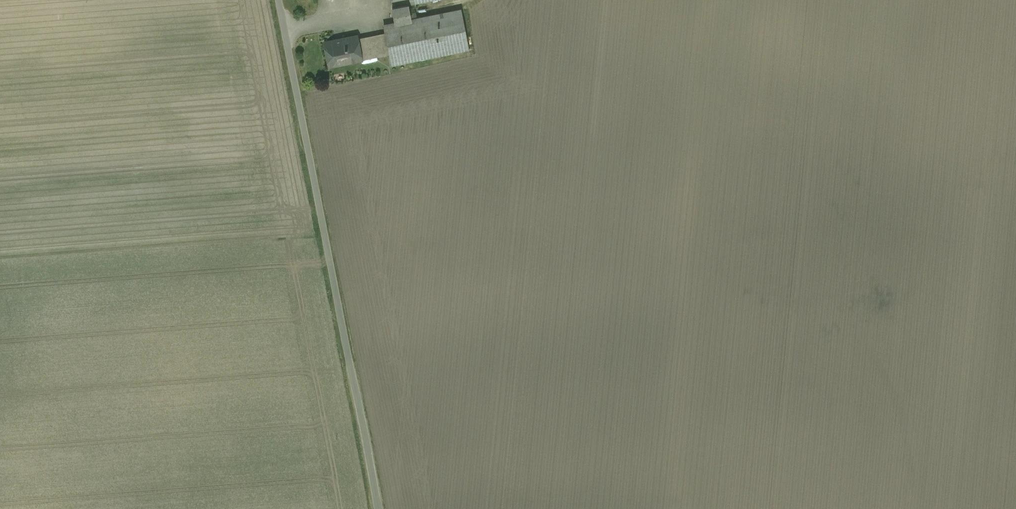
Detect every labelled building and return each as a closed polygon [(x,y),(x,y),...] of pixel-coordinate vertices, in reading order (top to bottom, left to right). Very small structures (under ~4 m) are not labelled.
[(408,3),(392,6),(395,22),(417,18),(415,12),(409,13),(408,3)] [(395,22),(384,24),(386,36),(389,54),(391,63),(468,49),(460,10),(395,22)] [(357,35),(342,38),(342,39),(325,42),(325,41),(324,41),(329,65),(339,63),(339,62),(350,60),(350,61),(361,59),(358,41),(357,35)] [(386,36),(358,41),(361,55),(376,52),(376,56),(389,54),(386,36)]
